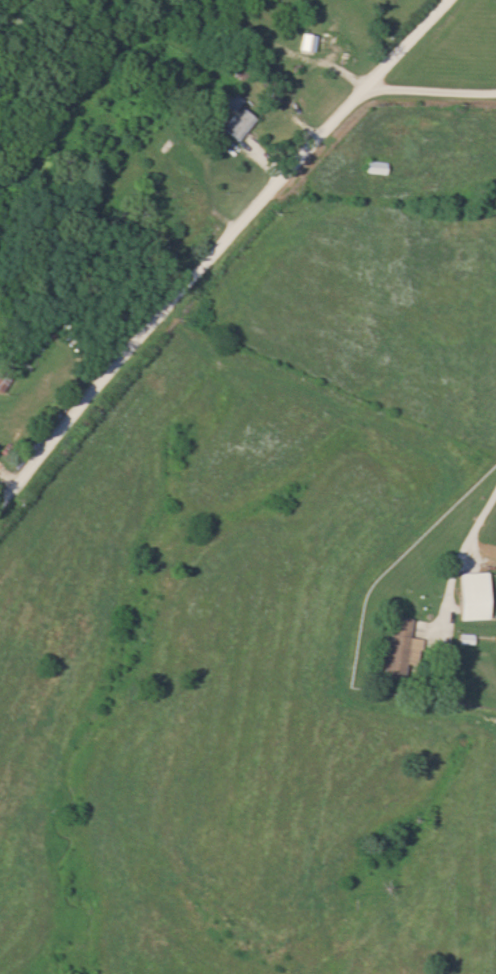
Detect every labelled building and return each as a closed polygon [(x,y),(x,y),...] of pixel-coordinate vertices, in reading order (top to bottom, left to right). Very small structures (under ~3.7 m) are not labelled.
[(312,52),(313,35),(299,34),(298,51),(312,52)] [(351,45),(328,42),(329,35),(319,34),(317,51),(350,55),(351,45)] [(239,105),(241,104),(234,95),(223,103),(235,117),(221,128),(232,141),(254,124),(239,105)] [(384,175),(385,163),(365,161),(364,173),(384,175)] [(487,618),(485,571),(457,572),(459,619),(487,618)] [(416,665),(420,640),(409,638),(412,619),(391,615),(381,675),(402,678),(405,663),(416,665)]
